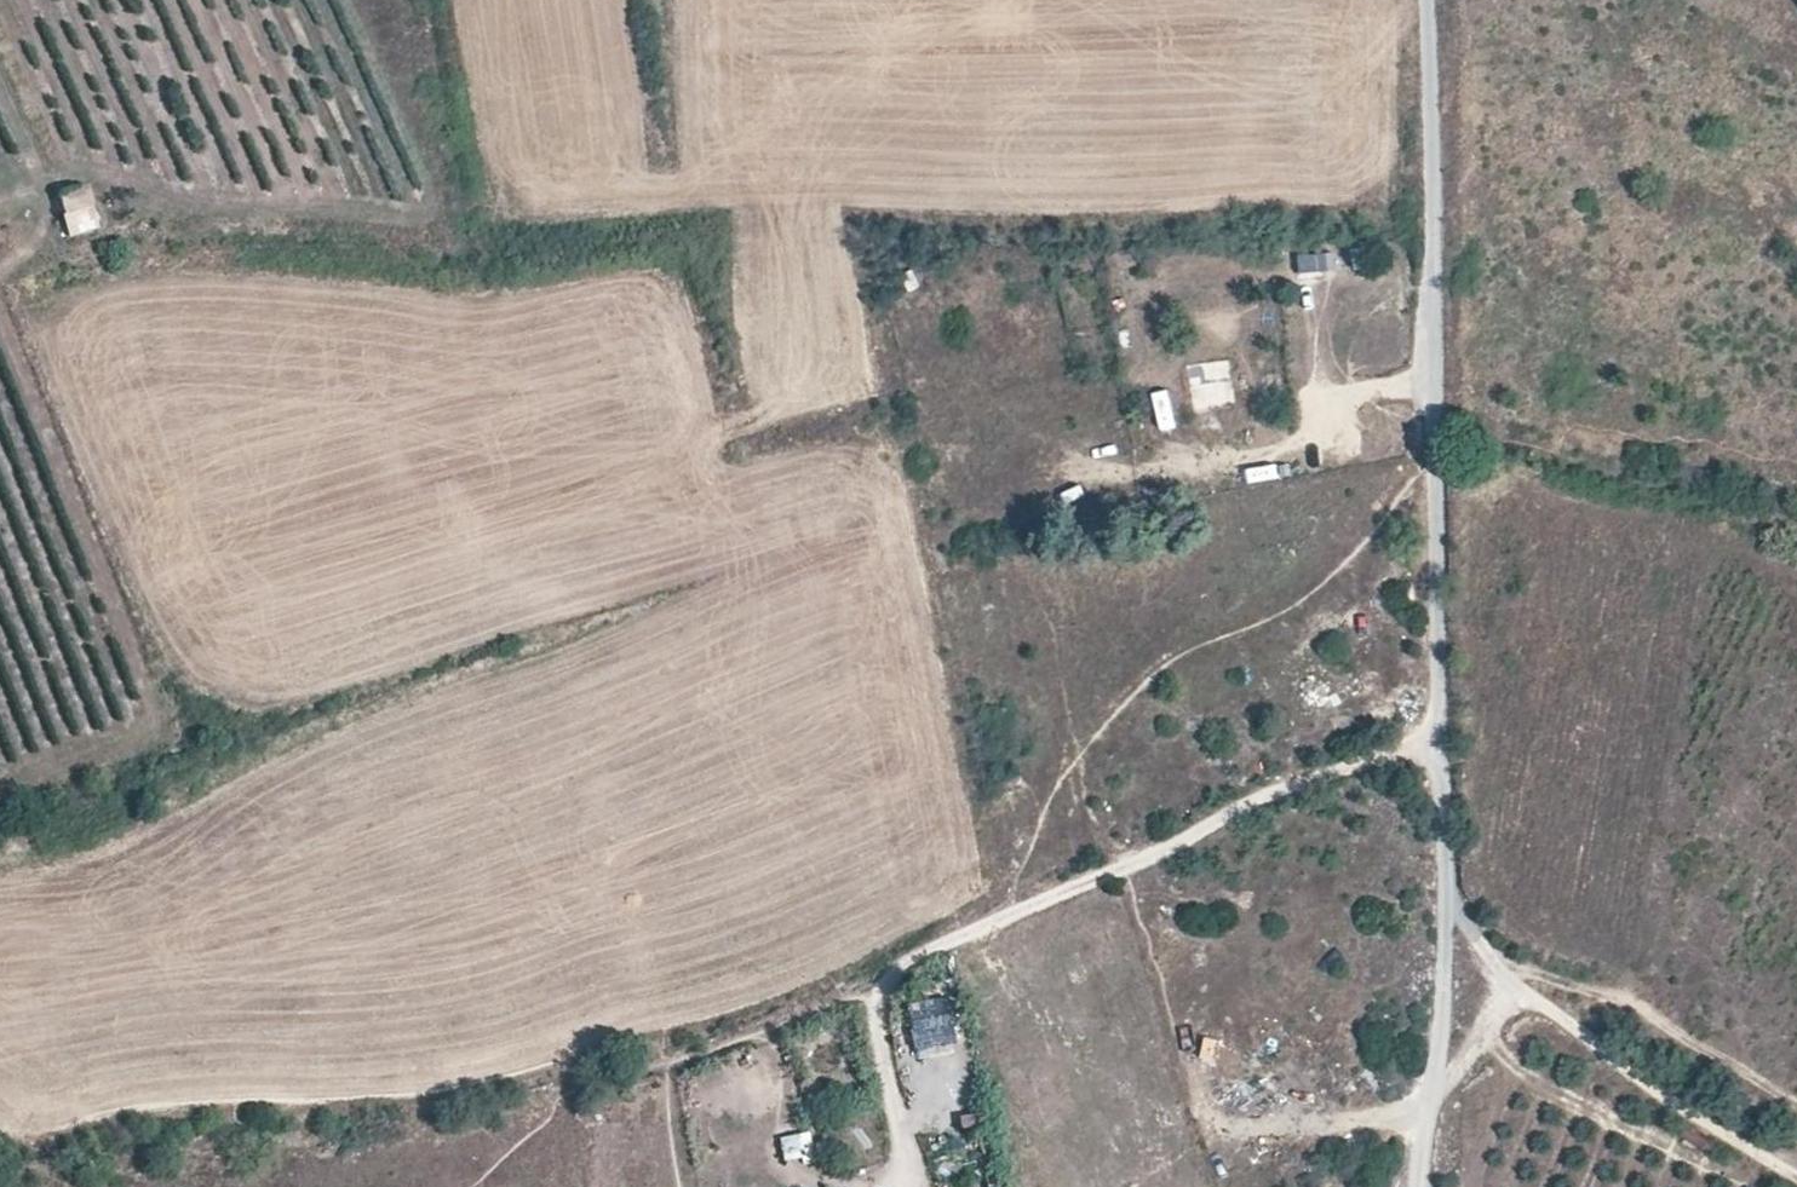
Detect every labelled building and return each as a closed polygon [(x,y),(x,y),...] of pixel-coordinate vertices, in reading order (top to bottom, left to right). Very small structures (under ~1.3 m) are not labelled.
[(102,225),(88,184),(62,193),(69,215),(66,217),(72,235),(102,225)] [(1231,360),(1184,366),(1190,417),(1237,411),(1231,360)] [(1163,371),(1167,410),(1185,407),(1181,369),(1163,371)] [(907,1003),(913,1051),(963,1045),(957,997),(907,1003)] [(783,1162),(812,1160),(810,1134),(782,1136),(783,1162)]
